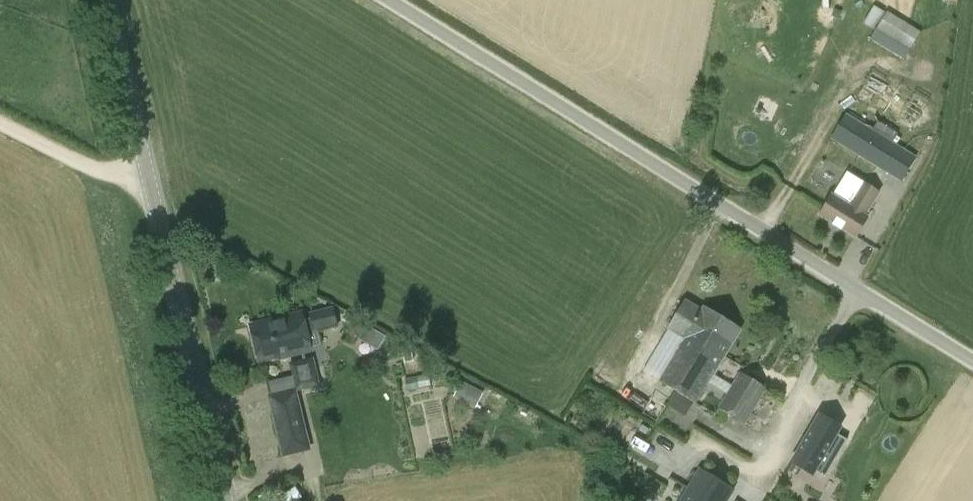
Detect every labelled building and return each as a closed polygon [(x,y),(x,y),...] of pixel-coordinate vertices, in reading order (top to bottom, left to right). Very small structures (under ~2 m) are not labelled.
[(870,39),(904,60),(914,44),(922,32),(888,10),(870,39)] [(875,69),(859,97),(914,129),(930,101),(875,69)] [(907,149),(845,112),(829,138),(876,166),(902,182),(918,156),(907,149)] [(865,185),(862,183),(849,204),(833,194),(825,207),(819,215),(855,238),(868,217),(866,215),(880,194),(865,185)] [(679,350),(660,380),(696,401),(703,390),(707,382),(714,372),(721,360),(741,329),(704,306),(702,310),(686,300),(668,328),(684,338),(677,349),(679,350)] [(302,313),(253,326),(261,361),(288,354),(289,355),(296,353),(312,350),(302,313)] [(365,324),(357,337),(377,348),(384,335),(365,324)] [(313,357),(289,363),(295,390),(305,388),(320,384),(313,357)] [(732,383),(726,394),(722,402),(718,407),(745,424),(767,388),(741,371),(732,383)] [(466,380),(457,393),(477,406),(486,392),(466,380)] [(271,404),(284,458),(305,454),(291,391),(270,396),(271,404)] [(426,408),(433,437),(452,433),(445,404),(426,408)] [(839,429),(819,417),(794,459),(825,478),(847,440),(836,433),(839,429)] [(731,491),(700,472),(683,500),(724,500),(727,497),(731,491)]
